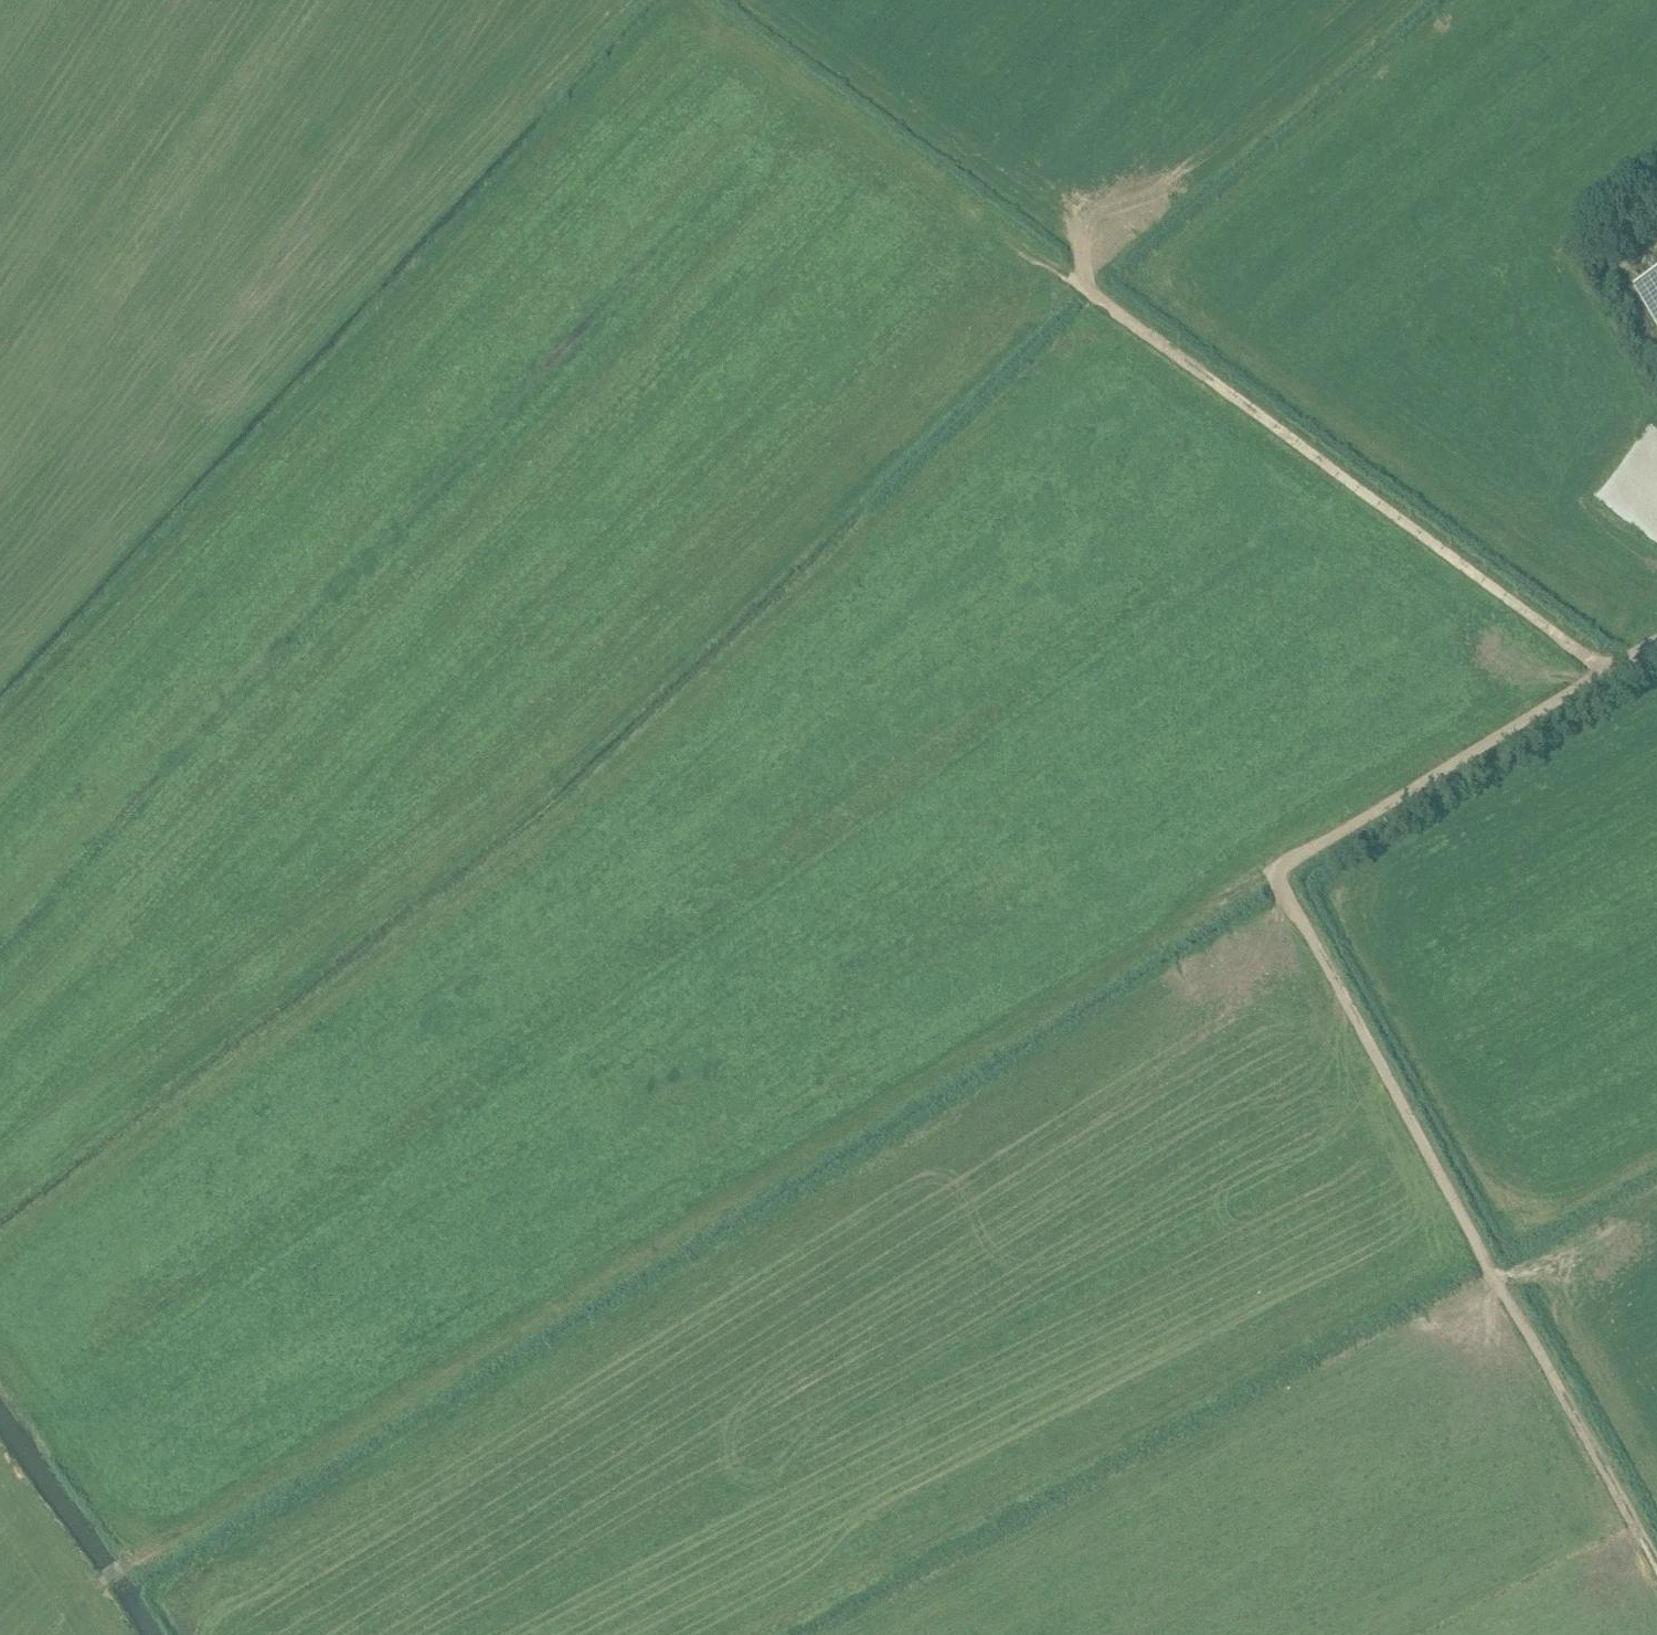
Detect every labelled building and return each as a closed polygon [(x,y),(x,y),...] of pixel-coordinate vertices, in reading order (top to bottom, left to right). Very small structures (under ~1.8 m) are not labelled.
[(1634,284),(1656,322),(1656,271),(1634,284)]
